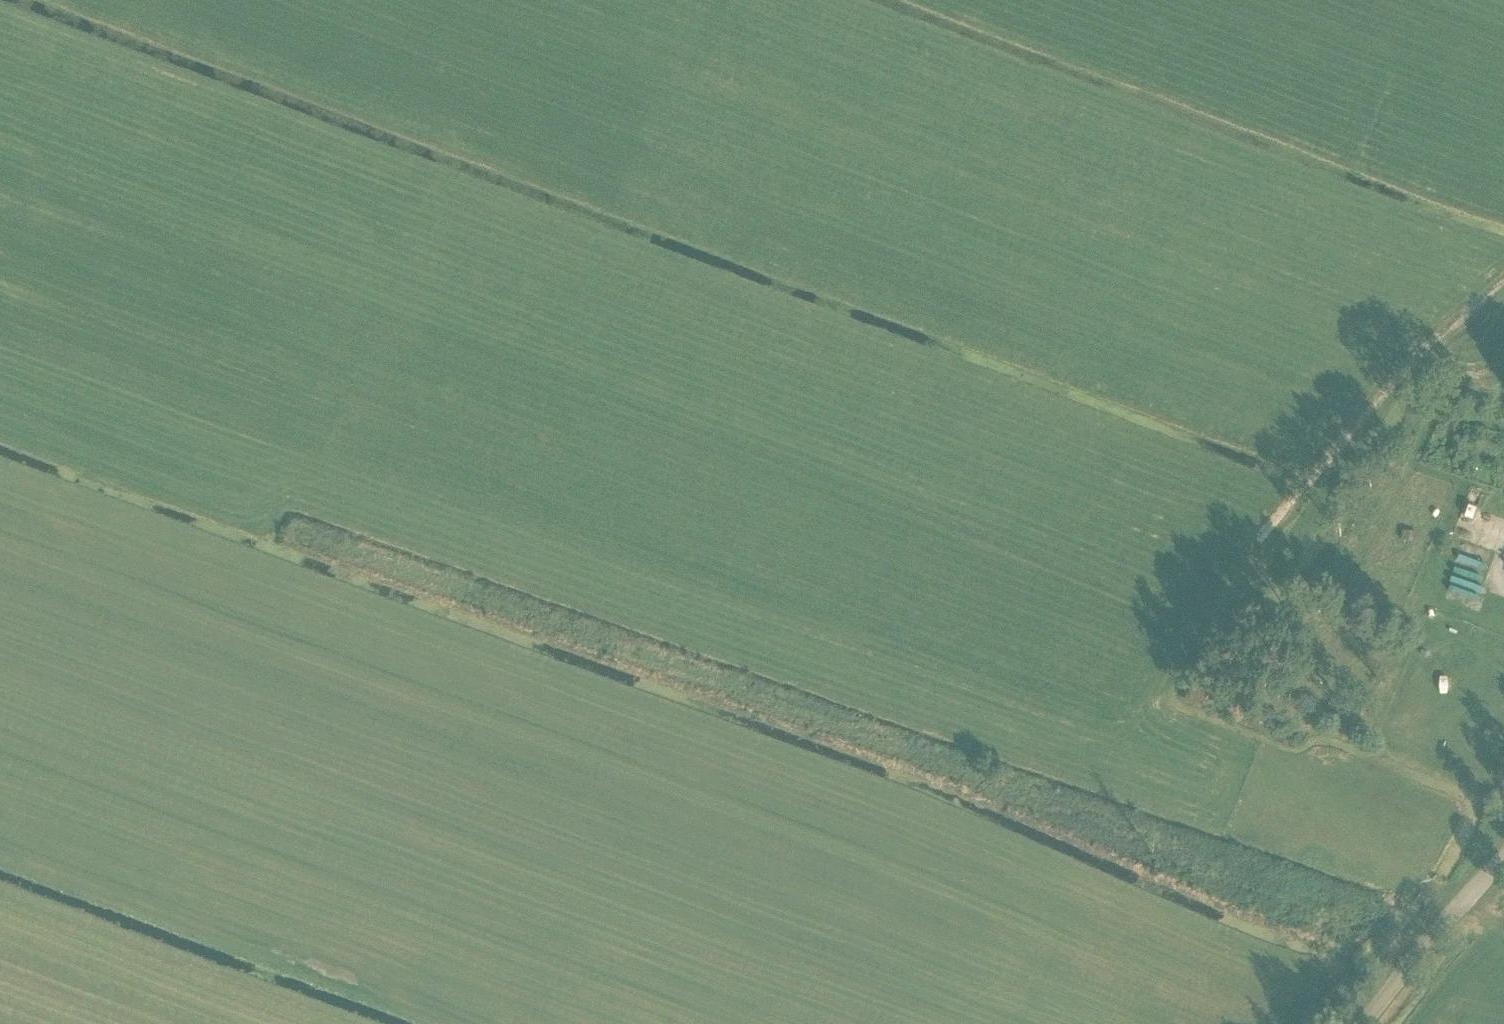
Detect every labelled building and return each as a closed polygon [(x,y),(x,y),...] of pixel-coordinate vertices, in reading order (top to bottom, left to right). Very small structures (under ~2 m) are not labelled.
[(1446,692),(1444,673),(1433,674),(1435,693),(1446,692)]
